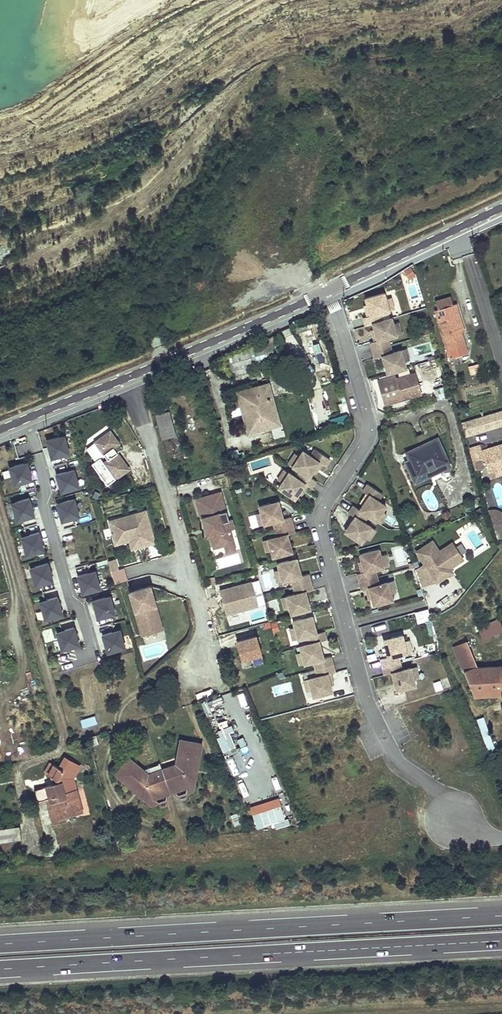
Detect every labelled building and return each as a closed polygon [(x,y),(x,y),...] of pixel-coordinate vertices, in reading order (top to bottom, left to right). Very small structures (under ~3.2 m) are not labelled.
[(411,267),(404,271),(409,280),(416,276),(411,267)] [(362,317),(365,325),(372,323),(382,320),(380,313),(389,310),(385,298),(383,292),(365,298),(366,304),(370,315),(367,316),(362,317)] [(435,300),(437,308),(451,304),(449,296),(435,300)] [(390,297),(385,298),(389,310),(394,309),(390,297)] [(460,325),(453,303),(451,304),(437,308),(434,309),(446,348),(463,343),(459,330),(458,326),(460,325)] [(372,350),(389,345),(387,337),(396,335),(393,323),(391,317),(382,320),(372,323),(374,329),(377,340),(374,341),(370,342),(372,350)] [(398,322),(393,323),(396,335),(401,333),(398,322)] [(160,336),(158,335),(155,336),(153,336),(151,339),(150,341),(150,344),(152,347),(153,348),(163,344),(163,340),(162,337),(160,336)] [(389,345),(372,350),(375,358),(382,356),(385,367),(393,364),(394,370),(406,367),(404,361),(400,349),(391,352),(389,345)] [(323,346),(301,349),(304,372),(327,369),(323,346)] [(405,348),(400,349),(404,361),(409,359),(405,348)] [(393,364),(385,367),(387,373),(394,370),(393,364)] [(480,364),(468,368),(471,377),(482,373),(480,364)] [(378,380),(385,403),(394,401),(395,398),(400,397),(400,399),(420,393),(414,373),(394,378),(395,381),(389,383),(387,377),(378,380)] [(278,421),(268,384),(237,392),(248,433),(266,428),(266,424),(278,421)] [(167,405),(154,409),(162,439),(176,435),(167,405)] [(463,422),(466,436),(501,427),(501,412),(463,422)] [(128,468),(117,452),(115,453),(111,448),(118,443),(109,430),(94,441),(107,459),(102,462),(99,457),(91,463),(107,484),(128,468)] [(69,453),(64,435),(46,440),(51,457),(69,453)] [(430,475),(429,473),(428,470),(437,466),(447,461),(437,438),(406,453),(410,462),(412,466),(408,468),(414,482),(430,475)] [(482,451),(481,446),(470,450),(476,470),(487,466),(488,470),(500,466),(501,467),(501,445),(482,451)] [(300,470),(308,475),(311,470),(317,461),(320,462),(324,465),(329,457),(313,448),(309,455),(301,450),(298,455),(292,465),(300,470)] [(287,462),(292,465),(298,455),(294,452),(287,462)] [(320,462),(317,461),(311,470),(314,472),(320,462)] [(31,479),(26,462),(9,467),(14,484),(31,479)] [(429,473),(430,475),(439,470),(437,466),(428,470),(429,473)] [(500,466),(488,470),(491,478),(501,475),(501,467),(500,466)] [(78,486),(73,469),(56,474),(61,491),(78,486)] [(277,479),(281,482),(288,472),(283,469),(277,479)] [(308,475),(300,470),(295,477),(288,472),(281,482),(278,487),(295,498),(298,492),(304,483),(306,484),(310,487),(315,479),(308,475)] [(306,484),(304,483),(298,492),(300,494),(306,484)] [(362,504),(359,508),(367,514),(375,519),(382,510),(385,504),(377,499),(382,492),(367,483),(362,490),(366,492),(368,494),(362,504)] [(492,485),(498,507),(501,506),(501,483),(492,485)] [(231,517),(228,518),(225,518),(222,509),(221,504),(223,504),(219,490),(194,497),(199,516),(201,515),(204,525),(210,523),(212,531),(209,532),(212,546),(223,543),(232,540),(229,528),(233,526),(231,517)] [(362,504),(368,494),(366,492),(360,502),(362,504)] [(34,515),(29,498),(11,503),(16,520),(34,515)] [(79,515),(74,498),(56,503),(61,520),(79,515)] [(272,508),(279,506),(278,500),(270,502),(272,508)] [(275,528),(292,523),(290,516),(282,517),(279,506),(272,508),(270,502),(259,505),(261,511),(264,523),(273,521),(275,528)] [(363,520),(367,514),(359,508),(352,504),(348,511),(352,514),(354,515),(348,525),(344,530),(361,541),(364,536),(371,526),(363,520)] [(493,523),(501,520),(501,512),(499,511),(495,509),(492,509),(489,510),(493,523)] [(126,534),(127,531),(133,529),(137,546),(154,541),(145,510),(109,520),(114,538),(126,534)] [(386,512),(382,510),(375,519),(379,522),(386,512)] [(264,523),(261,511),(256,513),(259,524),(264,523)] [(348,525),(354,515),(352,514),(345,523),(348,525)] [(493,523),(498,537),(501,535),(501,520),(493,523)] [(294,531),(292,523),(275,528),(277,536),(268,538),(271,550),(272,556),(284,553),(282,547),(290,544),(287,533),(294,531)] [(371,526),(364,536),(368,539),(375,529),(371,526)] [(126,534),(114,538),(115,542),(129,539),(131,547),(137,546),(133,529),(127,531),(126,534)] [(38,532),(21,537),(26,554),(43,549),(38,532)] [(234,548),(232,540),(223,543),(225,551),(234,548)] [(432,541),(416,551),(426,565),(414,569),(420,585),(435,581),(436,582),(452,572),(449,567),(462,559),(452,543),(439,551),(432,541)] [(291,551),(290,544),(282,547),(284,553),(291,551)] [(378,548),(359,553),(361,560),(364,571),(361,571),(357,573),(359,581),(376,576),(374,569),(383,566),(380,554),(378,548)] [(289,566),(297,563),(295,557),(287,559),(289,566)] [(292,585),(309,581),(307,573),(300,575),(297,563),(289,566),(287,559),(276,563),(278,569),(281,580),(290,578),(292,585)] [(116,569),(114,561),(107,563),(109,571),(116,569)] [(47,563),(29,568),(34,585),(52,580),(47,563)] [(99,588),(94,571),(77,576),(82,593),(99,588)] [(368,586),(371,598),(373,604),(392,599),(390,593),(387,581),(378,583),(376,576),(359,581),(361,589),(365,588),(368,586)] [(255,603),(249,579),(217,588),(223,612),(255,603)] [(392,580),(387,581),(390,593),(395,591),(392,580)] [(312,588),(309,581),(292,585),(294,593),(285,595),(289,607),(290,613),(301,610),(300,604),(307,602),(304,590),(312,588)] [(140,633),(160,628),(148,586),(128,591),(140,633)] [(289,607),(285,595),(281,597),(284,608),(289,607)] [(114,613),(109,596),(92,601),(97,618),(114,613)] [(56,597),(39,602),(44,619),(61,614),(56,597)] [(309,608),(307,602),(300,604),(301,610),(309,608)] [(427,610),(415,614),(418,624),(430,621),(427,610)] [(303,618),(305,624),(313,622),(311,615),(303,618)] [(310,643),(318,641),(325,639),(323,631),(316,633),(313,622),(305,624),(303,618),(292,621),(294,627),(297,638),(306,636),(308,643),(310,643)] [(498,620),(477,628),(481,638),(501,629),(501,628),(498,620)] [(277,623),(270,624),(273,636),(280,634),(277,623)] [(78,645),(73,627),(55,632),(60,650),(78,645)] [(292,640),(297,638),(294,627),(289,628),(292,640)] [(124,647),(119,630),(101,635),(106,652),(124,647)] [(380,658),(382,666),(399,662),(397,654),(406,651),(403,640),(402,634),(390,637),(392,643),(384,645),(387,656),(380,658)] [(255,636),(235,642),(241,660),(260,654),(255,636)] [(452,643),(472,691),(498,690),(501,690),(501,662),(475,663),(464,638),(452,643)] [(408,639),(403,640),(406,651),(411,650),(408,639)] [(312,649),(320,647),(318,641),(310,643),(312,649)] [(315,669),(332,664),(330,656),(323,658),(320,647),(312,649),(310,643),(308,643),(299,646),(301,652),(304,664),(313,661),(315,669)] [(299,665),(304,664),(301,652),(296,654),(299,665)] [(399,662),(382,666),(384,674),(392,672),(394,683),(402,681),(404,687),(415,684),(413,678),(410,667),(401,669),(399,662)] [(334,672),(332,664),(315,669),(317,676),(308,679),(311,690),(313,697),(332,691),(330,685),(327,674),(330,673),(334,672)] [(440,682),(433,683),(436,692),(442,690),(440,682)] [(211,719),(219,742),(231,738),(224,715),(211,719)] [(94,717),(79,721),(82,729),(96,724),(94,717)] [(484,717),(477,720),(487,752),(494,750),(484,717)] [(95,735),(88,738),(90,746),(98,743),(95,735)] [(189,742),(189,743),(180,742),(175,765),(170,767),(171,769),(162,771),(153,775),(153,773),(147,775),(141,770),(129,759),(123,765),(116,774),(132,788),(138,786),(153,798),(161,795),(161,793),(177,788),(178,789),(186,786),(190,768),(196,766),(196,765),(200,744),(189,742)] [(53,784),(34,790),(38,801),(46,798),(53,823),(65,820),(64,816),(81,811),(72,778),(79,767),(66,758),(60,768),(54,765),(49,774),(51,776),(56,779),(57,783),(53,784)] [(49,774),(54,765),(50,763),(45,772),(49,774)] [(159,763),(141,770),(147,775),(153,773),(153,775),(162,771),(159,763)] [(138,786),(132,788),(152,805),(158,803),(161,806),(164,804),(166,794),(173,791),(182,798),(184,797),(185,794),(192,791),(196,766),(190,768),(186,786),(178,789),(177,788),(161,793),(161,795),(153,798),(138,786)] [(279,799),(250,808),(257,831),(274,825),(286,821),(279,799)] [(243,824),(239,814),(232,816),(235,827),(243,824)] [(286,821),(274,825),(276,830),(290,825),(288,820),(286,821)] [(20,839),(19,826),(0,829),(0,842),(20,839)] [(240,836),(242,840),(243,844),(254,840),(251,832),(240,836)]
